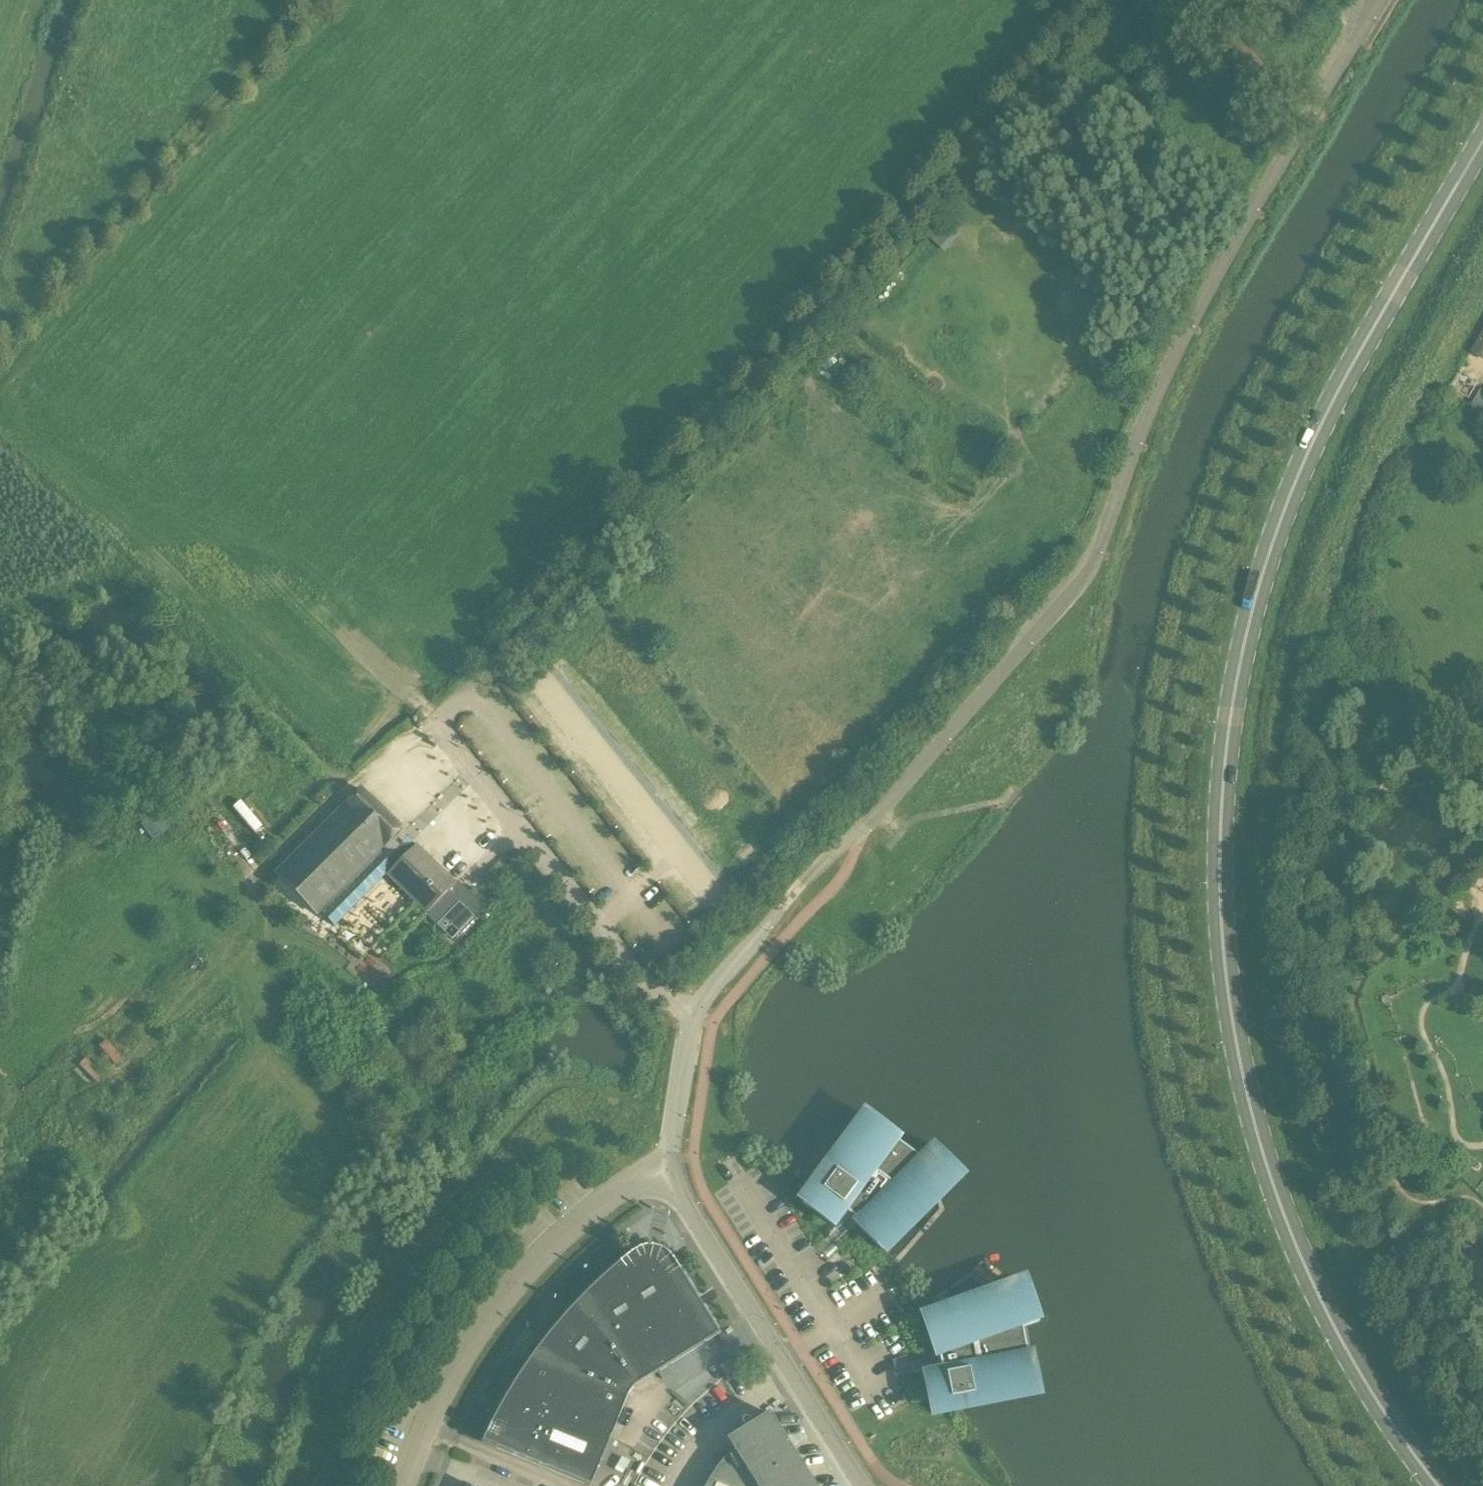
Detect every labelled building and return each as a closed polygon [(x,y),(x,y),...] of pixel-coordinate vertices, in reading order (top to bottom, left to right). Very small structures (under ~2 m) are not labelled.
[(947,249),(960,230),(947,221),(934,240),(947,249)] [(1472,353),(1482,359),(1482,335),(1472,353)] [(1472,404),(1482,414),(1482,389),(1481,388),(1477,396),(1472,404)] [(321,912),(322,913),(335,926),(387,873),(427,913),(456,883),(417,844),(415,846),(415,845),(415,844),(403,832),(398,838),(395,835),(401,828),(361,789),(347,801),(276,873),(318,915),(321,912)] [(157,812),(141,825),(153,841),(169,828),(157,812)] [(475,916),(460,902),(438,924),(446,932),(453,925),(460,932),(475,916)] [(929,1193),(955,1167),(932,1144),(918,1157),(898,1142),(901,1139),(868,1114),(803,1202),(836,1227),(847,1212),(856,1219),(854,1221),(883,1250),(934,1199),(929,1193)] [(623,1259),(589,1290),(558,1323),(530,1358),(512,1385),(496,1413),(482,1442),(590,1485),(591,1485),(629,1394),(635,1387),(720,1334),(680,1270),(680,1271),(673,1260),(668,1254),(662,1250),(647,1247),(640,1249),(633,1252),(627,1257),(623,1260),(623,1259)] [(1001,1390),(1038,1383),(1031,1351),(1027,1352),(1023,1327),(1040,1321),(1027,1283),(923,1319),(937,1358),(940,1357),(942,1368),(924,1372),(931,1412),(1003,1398),(1001,1390)] [(730,1381),(744,1373),(735,1359),(722,1367),(730,1381)] [(732,1448),(716,1469),(706,1485),(814,1485),(785,1440),(786,1440),(769,1413),(726,1440),(732,1448)]
